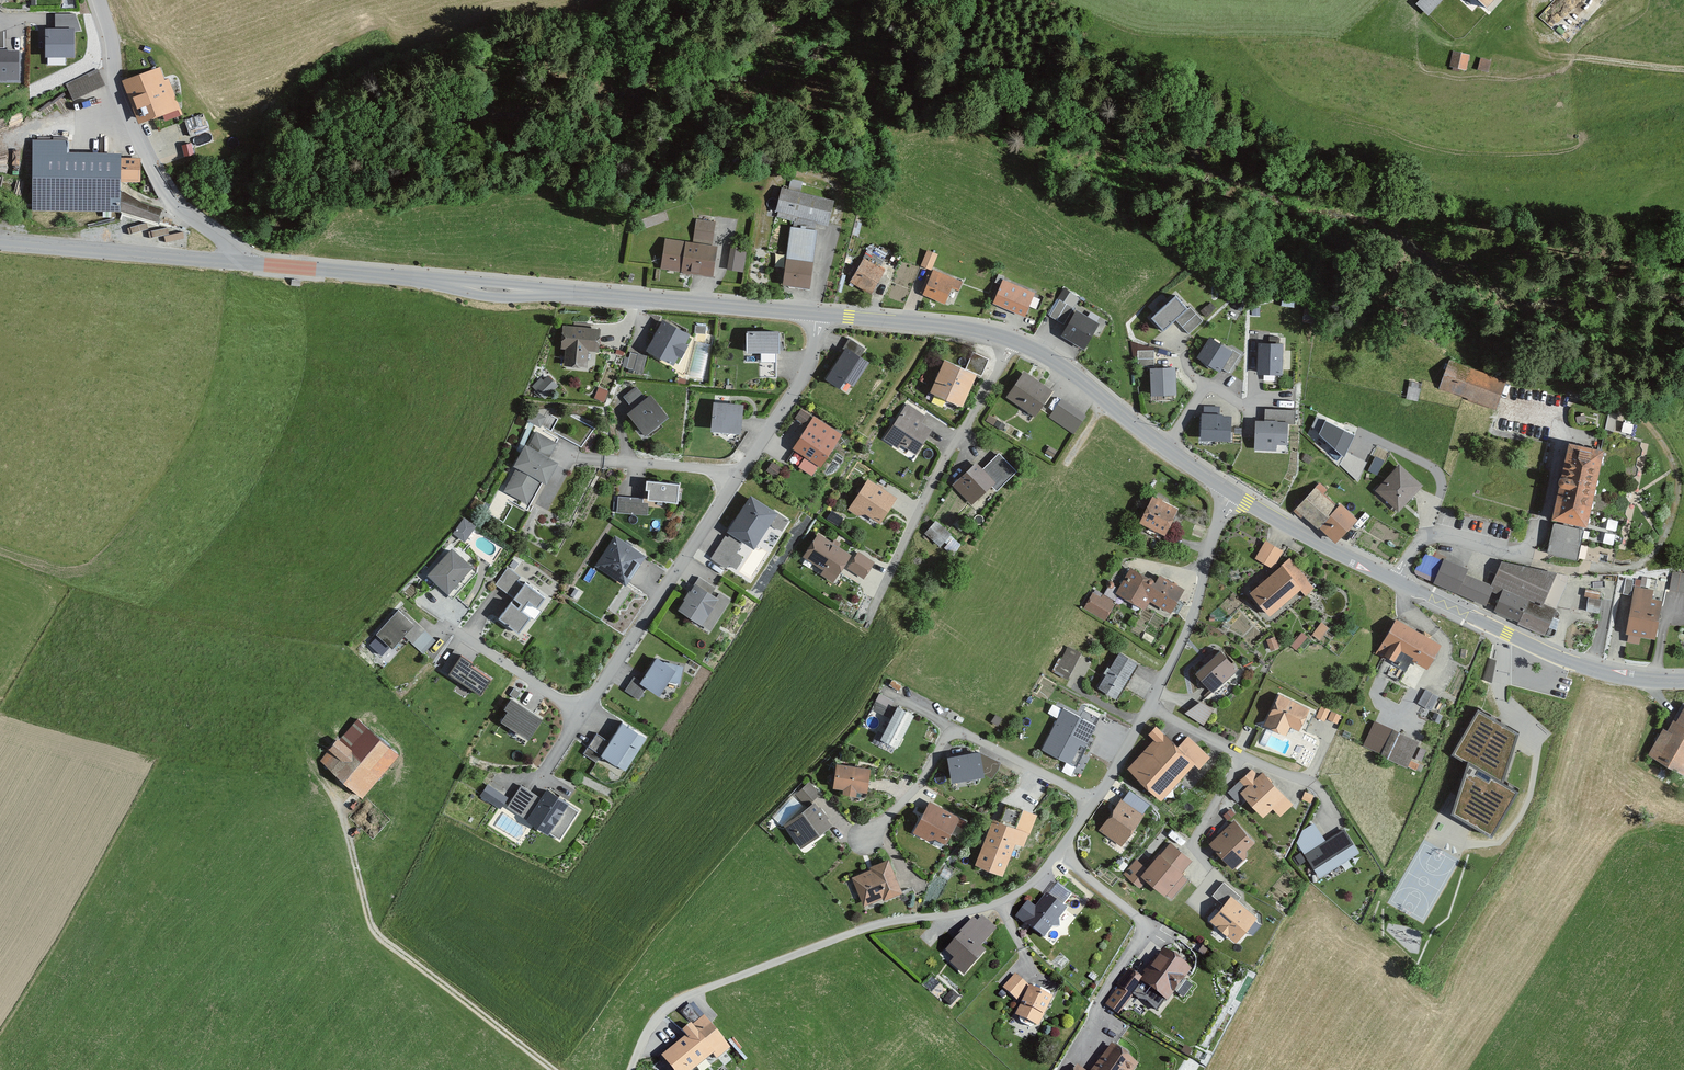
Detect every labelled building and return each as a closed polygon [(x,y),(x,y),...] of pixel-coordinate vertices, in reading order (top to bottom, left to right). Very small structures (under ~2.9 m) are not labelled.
[(1416,5),(1427,16),(1443,0),(1421,0),(1416,5)] [(1486,12),(1497,0),(1473,0),(1486,12)] [(73,58),(73,32),(47,32),(47,58),(73,58)] [(1465,72),(1469,55),(1451,52),(1448,68),(1465,72)] [(17,54),(0,54),(0,80),(17,80),(17,54)] [(1489,62),(1480,60),(1477,70),(1487,73),(1489,62)] [(164,83),(159,69),(120,83),(137,126),(179,110),(168,82),(164,83)] [(103,88),(96,71),(65,86),(72,103),(103,88)] [(207,133),(201,116),(183,122),(189,139),(207,133)] [(118,215),(118,205),(158,219),(161,211),(136,202),(123,194),(118,194),(118,184),(138,184),(138,160),(117,160),(117,155),(66,155),(66,142),(31,142),(31,179),(30,214),(118,215)] [(192,156),(191,146),(181,147),(181,157),(192,156)] [(780,189),(774,214),(825,226),(832,202),(780,189)] [(714,224),(695,221),(692,242),(711,245),(714,224)] [(807,289),(815,231),(789,228),(781,285),(807,289)] [(710,278),(715,248),(664,240),(659,270),(710,278)] [(742,273),(745,249),(728,247),(725,271),(742,273)] [(937,256),(927,252),(920,269),(930,273),(937,256)] [(884,273),(863,260),(849,283),(870,296),(884,273)] [(961,283),(933,271),(922,297),(944,306),(951,290),(957,293),(961,283)] [(1024,318),(1033,294),(1001,282),(991,306),(1024,318)] [(1162,333),(1175,321),(1188,335),(1203,322),(1190,308),(1186,311),(1174,298),(1150,319),(1162,333)] [(691,330),(664,315),(647,344),(675,360),(680,351),(683,352),(689,341),(686,339),(691,330)] [(1095,328),(1076,317),(1064,337),(1084,348),(1095,328)] [(600,348),(602,324),(564,321),(562,344),(567,345),(565,361),(589,363),(590,347),(600,348)] [(780,348),(780,327),(747,326),(747,348),(780,348)] [(865,345),(849,335),(844,342),(846,343),(825,374),(839,383),(844,376),(854,383),(870,359),(860,352),(865,345)] [(1230,353),(1208,338),(1195,358),(1219,374),(1222,369),(1228,373),(1239,356),(1231,351),(1230,353)] [(1280,345),(1257,344),(1256,375),(1280,376),(1280,345)] [(1153,369),(1153,352),(1136,353),(1137,369),(1153,369)] [(645,359),(629,355),(625,371),(641,375),(645,359)] [(988,361),(972,355),(965,371),(975,376),(980,378),(988,361)] [(1438,390),(1494,408),(1507,380),(1447,361),(1438,390)] [(965,371),(943,362),(929,393),(961,407),(975,376),(965,371)] [(1052,387),(1022,368),(1005,394),(1035,413),(1052,387)] [(1176,395),(1174,369),(1149,370),(1150,397),(1176,395)] [(548,370),(533,384),(545,397),(560,383),(548,370)] [(1416,403),(1419,385),(1408,383),(1405,401),(1416,403)] [(645,396),(637,384),(625,393),(634,405),(628,409),(645,431),(668,413),(651,391),(645,396)] [(596,396),(605,399),(609,388),(599,385),(596,396)] [(740,428),(742,400),(714,397),(711,425),(740,428)] [(1085,412),(1061,398),(1050,416),(1074,431),(1085,412)] [(931,432),(922,426),(924,419),(904,406),(881,442),(896,451),(899,446),(915,456),(931,432)] [(1224,418),(1216,408),(1203,408),(1203,415),(1200,415),(1200,441),(1229,442),(1230,418),(1224,418)] [(544,418),(532,411),(526,421),(538,428),(544,418)] [(809,418),(799,412),(794,420),(804,426),(809,418)] [(840,436),(813,418),(791,451),(819,469),(840,436)] [(1287,423),(1254,422),(1253,450),(1276,451),(1276,446),(1286,446),(1287,423)] [(1319,436),(1344,460),(1355,440),(1325,424),(1319,436)] [(557,445),(533,432),(525,447),(523,445),(510,467),(515,470),(502,492),(524,505),(538,482),(544,485),(556,464),(548,460),(557,445)] [(1602,434),(1598,453),(1605,454),(1589,531),(1583,529),(1583,530),(1580,543),(1587,544),(1588,547),(1595,549),(1598,546),(1618,551),(1618,548),(1621,546),(1623,539),(1621,535),(1622,528),(1626,526),(1628,518),(1625,515),(1633,480),(1636,478),(1638,471),(1636,467),(1637,460),(1641,458),(1642,451),(1640,447),(1641,442),(1602,434)] [(1570,446),(1553,523),(1583,529),(1589,531),(1605,454),(1598,453),(1570,446)] [(981,470),(974,463),(950,487),(970,508),(999,479),(1004,484),(1015,472),(997,454),(981,470)] [(1374,455),(1369,469),(1377,472),(1383,458),(1374,455)] [(780,470),(771,464),(764,473),(773,479),(780,470)] [(1422,488),(1399,466),(1374,492),(1398,514),(1422,488)] [(846,512),(855,518),(864,515),(880,524),(896,499),(866,480),(846,512)] [(678,485),(644,483),(643,493),(647,493),(646,502),(676,505),(678,485)] [(1327,493),(1318,485),(1292,512),(1300,520),(1303,517),(1317,531),(1318,529),(1335,544),(1357,521),(1339,504),(1336,508),(1324,497),(1327,493)] [(786,522),(748,497),(725,532),(751,550),(768,525),(780,532),(786,522)] [(640,505),(640,500),(617,498),(616,516),(644,518),(645,505),(640,505)] [(1176,511),(1152,498),(1138,524),(1162,536),(1176,511)] [(468,539),(477,521),(463,515),(454,532),(468,539)] [(952,552),(963,542),(938,517),(927,528),(952,552)] [(1580,543),(1583,530),(1554,524),(1548,552),(1577,558),(1580,543)] [(831,545),(816,536),(802,559),(821,571),(819,575),(831,583),(848,556),(837,549),(839,546),(832,542),(831,545)] [(624,587),(644,557),(613,537),(593,567),(624,587)] [(1281,552),(1264,541),(1253,559),(1270,570),(1281,552)] [(470,569),(449,549),(424,574),(445,594),(470,569)] [(873,564),(855,554),(846,570),(864,580),(873,564)] [(1314,588),(1289,559),(1249,594),(1268,616),(1298,590),(1304,597),(1314,588)] [(1456,594),(1466,571),(1443,561),(1433,584),(1456,594)] [(1569,578),(1501,563),(1490,587),(1468,577),(1460,595),(1485,606),(1491,593),(1500,597),(1493,612),(1518,623),(1517,625),(1543,636),(1569,578)] [(1154,582),(1131,568),(1115,593),(1143,610),(1148,602),(1169,614),(1183,591),(1158,576),(1154,582)] [(1672,573),(1669,591),(1683,593),(1683,588),(1683,575),(1672,573)] [(1641,574),(1640,583),(1649,584),(1651,576),(1641,574)] [(713,589),(698,579),(689,593),(687,591),(681,600),(683,601),(676,611),(700,627),(717,600),(709,595),(713,589)] [(543,598),(524,583),(496,618),(515,634),(529,617),(532,619),(537,612),(534,610),(543,598)] [(1601,609),(1602,589),(1589,588),(1588,608),(1601,609)] [(1651,600),(1653,591),(1633,588),(1625,636),(1627,636),(1626,643),(1638,645),(1640,637),(1654,640),(1661,601),(1651,600)] [(1118,596),(1107,589),(1101,599),(1092,594),(1082,610),(1103,622),(1118,596)] [(412,626),(394,609),(371,633),(389,650),(412,626)] [(1441,645),(1394,619),(1374,656),(1384,661),(1386,658),(1406,670),(1411,661),(1427,670),(1441,645)] [(1328,630),(1320,623),(1311,635),(1319,641),(1328,630)] [(1277,649),(1274,637),(1266,639),(1269,651),(1277,649)] [(1066,680),(1079,655),(1064,647),(1051,672),(1066,680)] [(1236,670),(1219,651),(1194,673),(1211,693),(1236,670)] [(1136,664),(1119,654),(1097,690),(1114,700),(1136,664)] [(1489,656),(1485,676),(1492,678),(1497,658),(1489,656)] [(469,664),(459,657),(448,675),(480,696),(490,680),(468,666),(469,664)] [(657,695),(666,682),(674,684),(674,682),(678,683),(681,667),(661,662),(655,658),(640,681),(633,677),(623,691),(637,700),(646,688),(657,695)] [(1436,697),(1424,690),(1417,703),(1430,710),(1436,697)] [(1297,731),(1308,709),(1278,694),(1263,725),(1285,736),(1289,727),(1297,731)] [(903,708),(878,696),(871,710),(890,719),(879,740),(896,748),(912,716),(902,711),(903,708)] [(1200,696),(1189,711),(1205,722),(1215,706),(1200,696)] [(526,741),(540,719),(509,699),(502,709),(505,712),(498,723),(526,741)] [(1517,726),(1477,702),(1451,746),(1469,757),(1453,808),(1495,831),(1520,787),(1504,777),(1517,726)] [(1093,720),(1064,706),(1044,744),(1070,757),(1080,738),(1084,739),(1093,720)] [(1323,721),(1329,710),(1321,706),(1315,718),(1323,721)] [(1683,773),(1683,706),(1676,721),(1673,720),(1667,731),(1662,729),(1648,756),(1683,775),(1683,773)] [(1340,715),(1331,712),(1328,720),(1337,723),(1340,715)] [(1441,715),(1434,712),(1430,721),(1437,724),(1441,715)] [(1388,723),(1378,720),(1373,734),(1383,737),(1388,723)] [(365,780),(391,750),(357,721),(339,742),(335,738),(325,750),(327,752),(318,762),(360,798),(371,785),(365,780)] [(636,733),(621,723),(607,743),(595,734),(581,754),(595,763),(599,756),(613,766),(636,733)] [(1147,735),(1153,740),(1125,770),(1159,801),(1194,765),(1199,770),(1210,758),(1187,737),(1178,747),(1155,727),(1147,735)] [(1418,742),(1391,729),(1379,755),(1405,768),(1418,742)] [(979,747),(949,753),(953,774),(983,768),(979,747)] [(869,769),(835,765),(832,789),(842,790),(841,794),(855,796),(855,792),(865,794),(869,769)] [(1262,820),(1286,799),(1262,772),(1256,776),(1252,771),(1227,793),(1236,804),(1243,798),(1262,820)] [(819,796),(809,783),(793,795),(803,808),(819,796)] [(507,799),(487,786),(479,797),(499,811),(507,799)] [(567,805),(544,789),(538,798),(521,787),(506,809),(545,836),(567,805)] [(1312,796),(1305,793),(1302,800),(1310,803),(1312,796)] [(1144,815),(1120,798),(1097,831),(1121,848),(1144,815)] [(831,827),(814,804),(782,827),(799,850),(831,827)] [(932,844),(934,840),(944,845),(958,819),(928,804),(913,834),(932,844)] [(1017,811),(1006,807),(1001,821),(1012,825),(1017,811)] [(1027,833),(991,820),(974,865),(1001,875),(1012,844),(1022,848),(1027,833)] [(1231,872),(1245,860),(1245,852),(1254,844),(1234,822),(1207,845),(1231,872)] [(774,828),(770,823),(765,826),(769,831),(774,828)] [(1301,832),(1297,844),(1317,879),(1358,855),(1343,831),(1324,842),(1314,825),(1301,832)] [(1191,861),(1171,844),(1160,856),(1158,854),(1145,868),(1136,859),(1122,875),(1139,889),(1145,882),(1162,897),(1164,894),(1170,900),(1186,882),(1181,878),(1184,875),(1181,872),(1191,861)] [(901,894),(887,860),(868,868),(869,871),(850,878),(862,906),(881,899),(882,902),(901,894)] [(1240,899),(1223,884),(1211,897),(1222,907),(1209,921),(1235,943),(1256,920),(1237,903),(1240,899)] [(1064,912),(1044,895),(1021,924),(1041,940),(1064,912)] [(996,931),(981,917),(976,923),(971,919),(956,935),(958,937),(944,952),(952,959),(948,963),(962,977),(985,952),(980,948),(996,931)] [(1191,971),(1164,952),(1140,984),(1167,1003),(1172,995),(1180,1001),(1191,985),(1185,980),(1191,971)] [(1141,982),(1128,972),(1116,987),(1118,989),(1104,1005),(1117,1015),(1131,998),(1129,996),(1141,982)] [(1028,987),(1014,975),(1002,989),(1015,1001),(1028,987)] [(1052,999),(1029,988),(1015,1017),(1038,1028),(1052,999)] [(702,1019),(691,1028),(689,1027),(680,1035),(683,1039),(660,1059),(669,1069),(695,1069),(711,1057),(715,1062),(729,1050),(702,1019)] [(1110,1046),(1092,1069),(1134,1069),(1137,1066),(1110,1046)]
